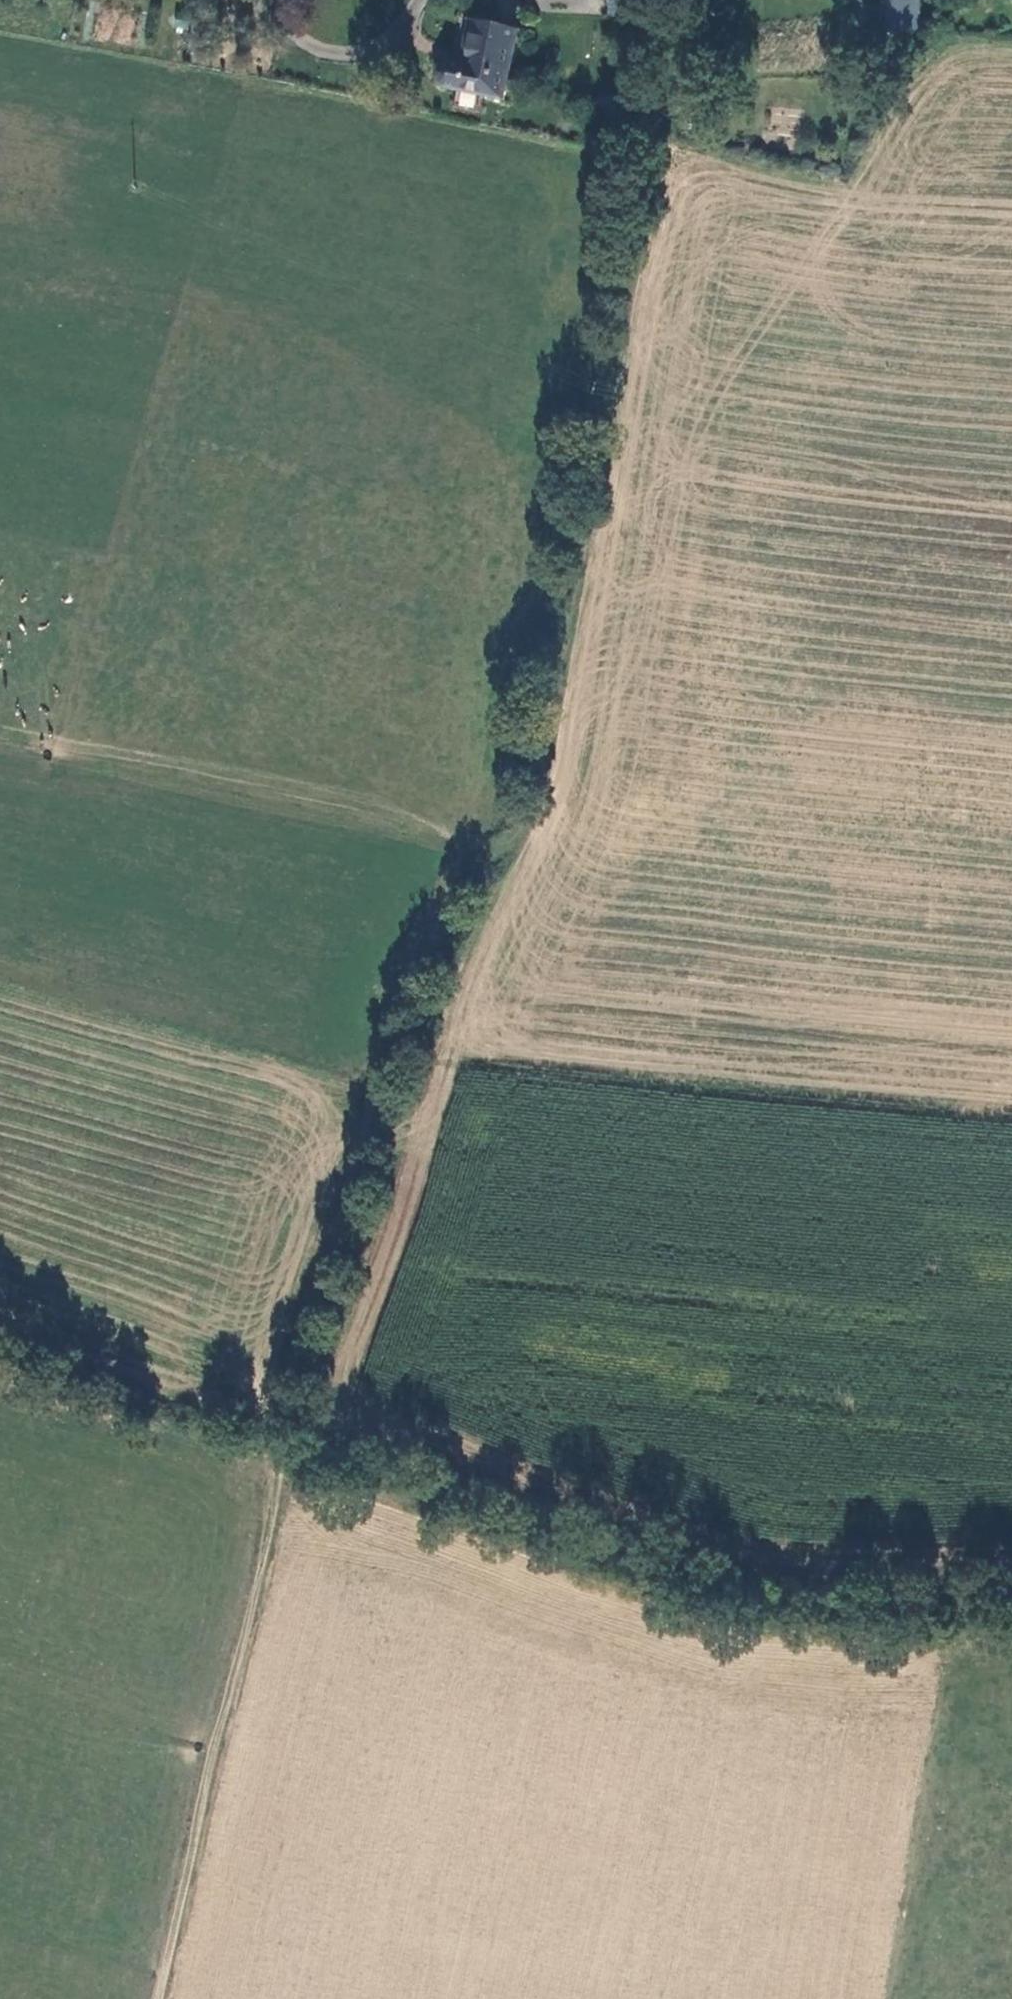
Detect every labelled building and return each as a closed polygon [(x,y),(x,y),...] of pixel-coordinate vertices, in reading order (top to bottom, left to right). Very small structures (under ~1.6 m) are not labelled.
[(919,0),(884,0),(883,32),(918,33),(919,0)] [(498,96),(514,24),(469,16),(458,64),(441,61),(438,61),(435,62),(433,65),(432,68),(431,73),(431,76),(432,79),(438,84),(498,96)]
